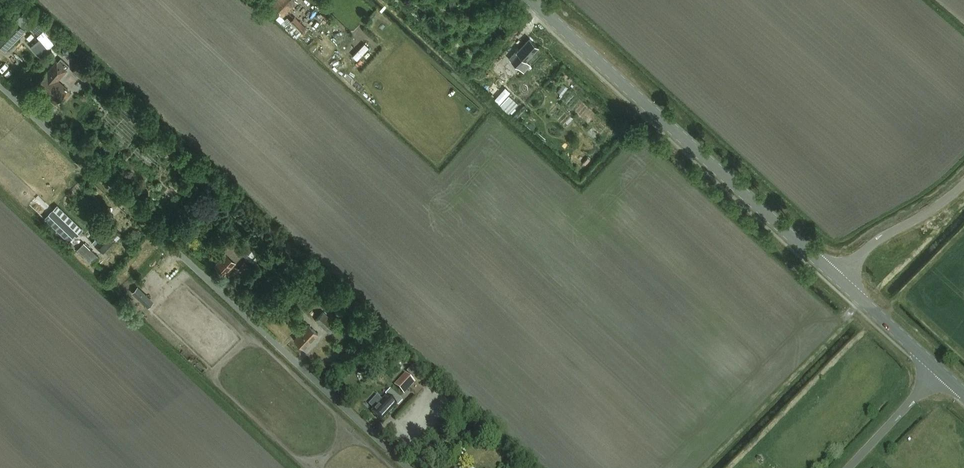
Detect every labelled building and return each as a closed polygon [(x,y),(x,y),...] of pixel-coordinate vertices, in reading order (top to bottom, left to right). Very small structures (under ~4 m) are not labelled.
[(297,2),(295,0),(275,0),(270,5),(282,17),(297,2)] [(33,21),(24,12),(13,24),(21,32),(33,21)] [(306,28),(294,17),(290,21),(301,32),(302,32),(306,28)] [(290,21),(286,18),(281,23),(296,38),(301,32),(290,21)] [(13,24),(11,22),(0,34),(0,45),(6,51),(23,34),(21,32),(13,24)] [(44,38),(32,42),(37,55),(49,51),(44,38)] [(525,60),(538,47),(529,38),(516,52),(518,53),(511,61),(523,72),(530,65),(525,60)] [(353,54),(358,59),(371,47),(366,42),(353,54)] [(66,70),(56,61),(34,86),(55,104),(67,89),(57,80),(66,70)] [(81,61),(73,71),(84,80),(92,70),(81,61)] [(510,93),(500,103),(509,112),(519,102),(510,93)] [(82,230),(57,205),(52,210),(78,235),(82,230)] [(73,237),(49,214),(44,218),(69,242),(73,237)] [(94,245),(103,252),(103,253),(121,234),(112,225),(110,227),(108,226),(92,242),(94,245)] [(246,256),(256,245),(246,236),(236,246),(232,242),(223,251),(226,254),(235,263),(243,253),(246,256)] [(84,242),(77,250),(92,265),(99,257),(84,242)] [(224,274),(235,263),(226,254),(215,265),(224,274)] [(143,294),(137,288),(132,293),(138,298),(143,294)] [(358,309),(348,299),(340,307),(350,317),(358,309)] [(328,333),(336,324),(323,312),(315,320),(328,333)] [(304,349),(318,334),(308,325),(294,340),(304,349)] [(414,379),(422,370),(415,363),(407,372),(414,379)] [(402,393),(413,382),(405,374),(394,386),(402,393)] [(386,396),(387,397),(372,413),(382,423),(397,406),(398,407),(403,402),(391,390),(386,396)]
